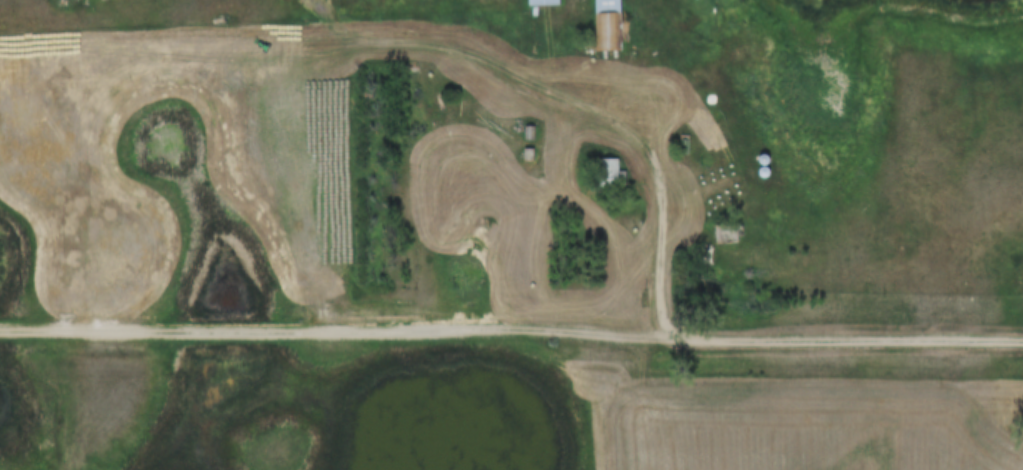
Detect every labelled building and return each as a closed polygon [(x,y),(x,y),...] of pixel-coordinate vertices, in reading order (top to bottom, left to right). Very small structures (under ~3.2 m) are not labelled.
[(616,0),(590,0),(591,50),(616,50),(616,0)] [(616,185),(616,158),(597,158),(597,185),(616,185)] [(715,224),(715,244),(739,244),(739,224),(715,224)]
